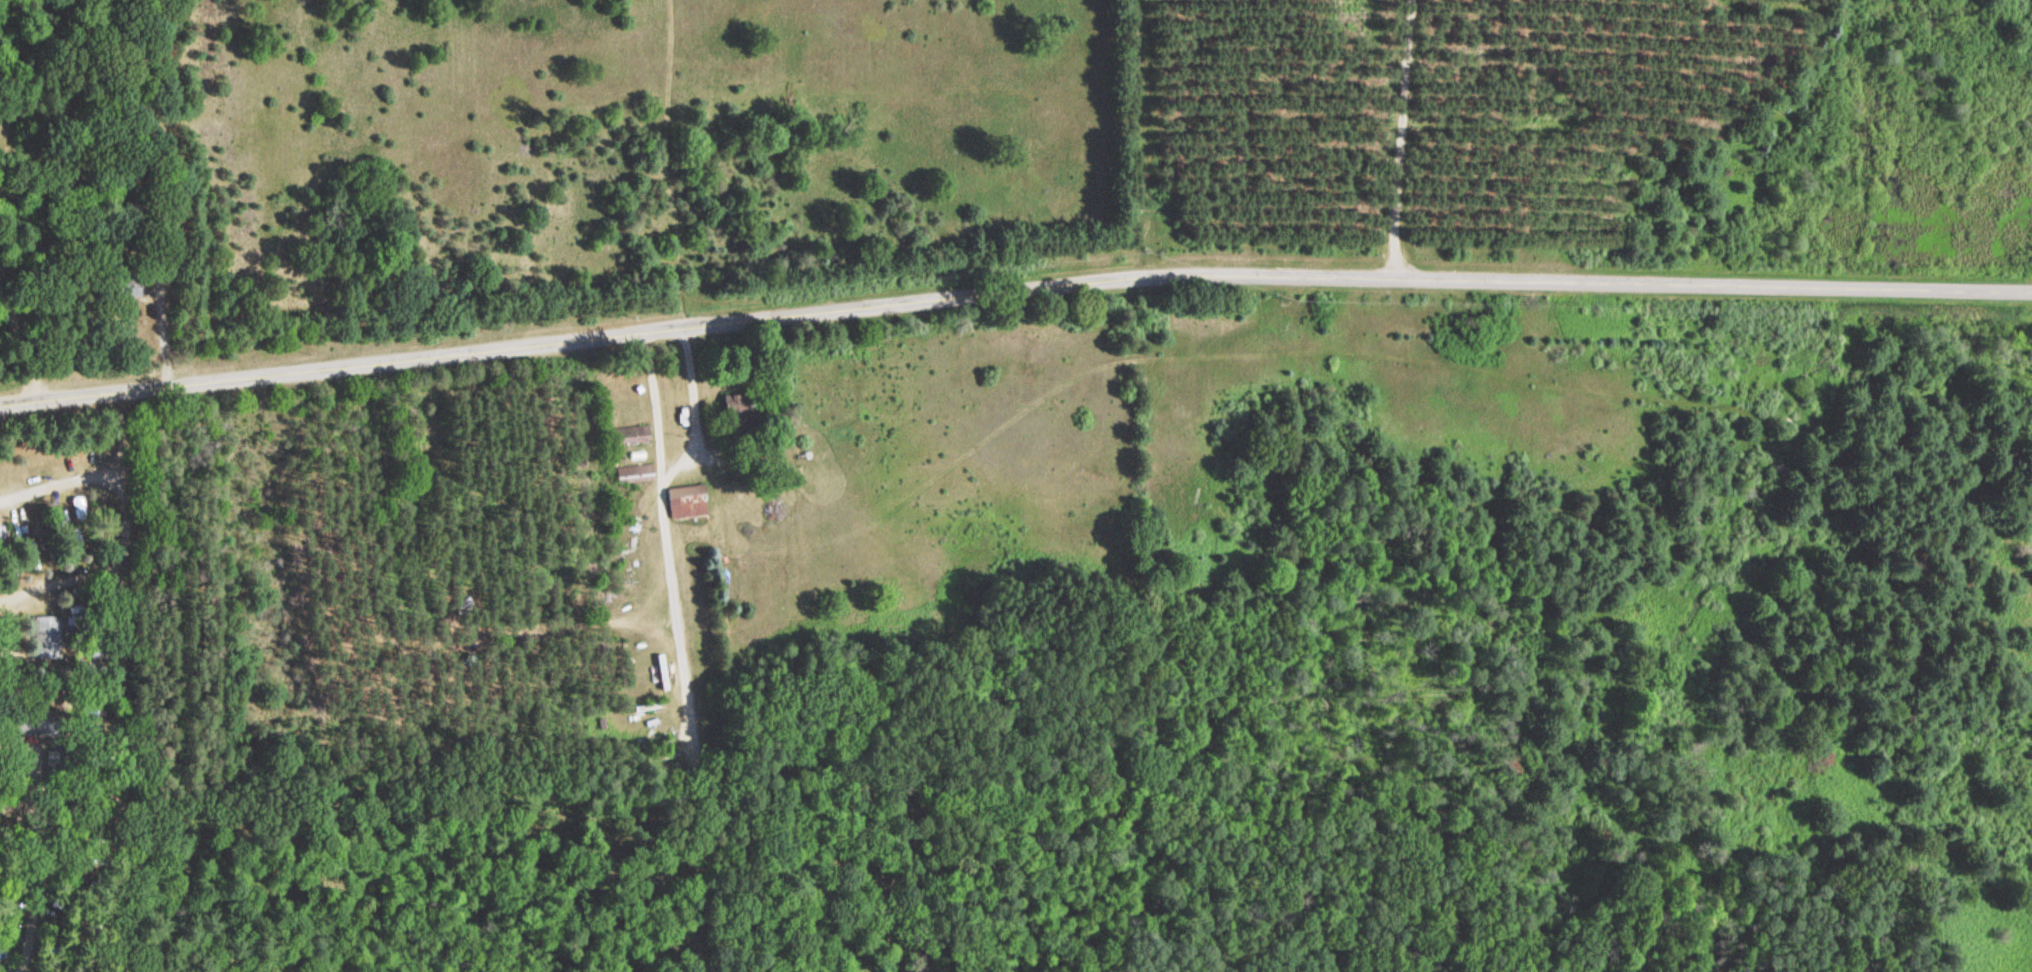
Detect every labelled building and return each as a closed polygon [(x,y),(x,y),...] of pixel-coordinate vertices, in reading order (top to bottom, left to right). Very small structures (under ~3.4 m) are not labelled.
[(137,297),(136,281),(115,282),(116,298),(137,297)] [(82,529),(73,531),(77,551),(86,549),(82,529)] [(28,567),(39,567),(39,552),(28,552),(28,567)] [(66,660),(64,616),(39,617),(41,661),(66,660)]
